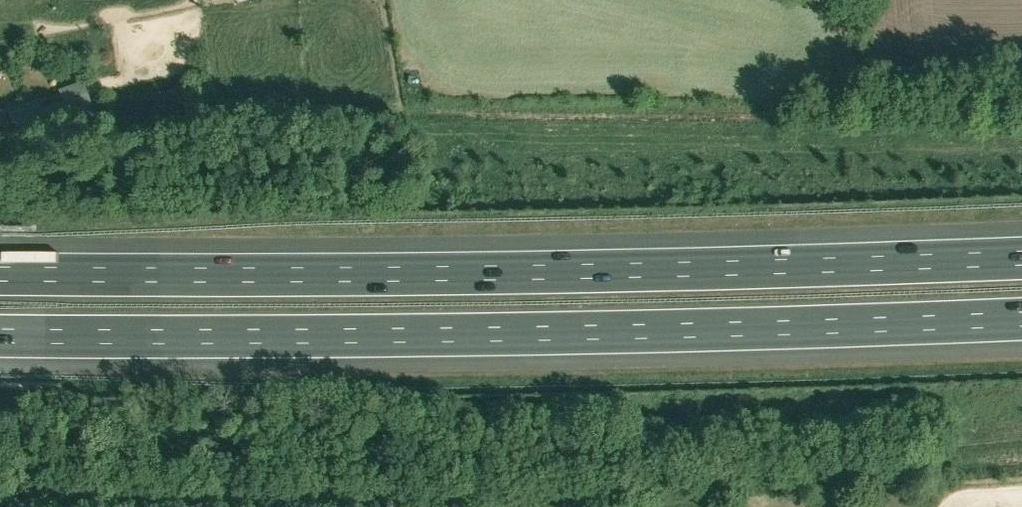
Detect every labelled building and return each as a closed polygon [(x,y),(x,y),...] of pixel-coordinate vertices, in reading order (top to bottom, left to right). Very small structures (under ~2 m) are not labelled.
[(25,129),(44,123),(40,110),(21,115),(25,129)]
